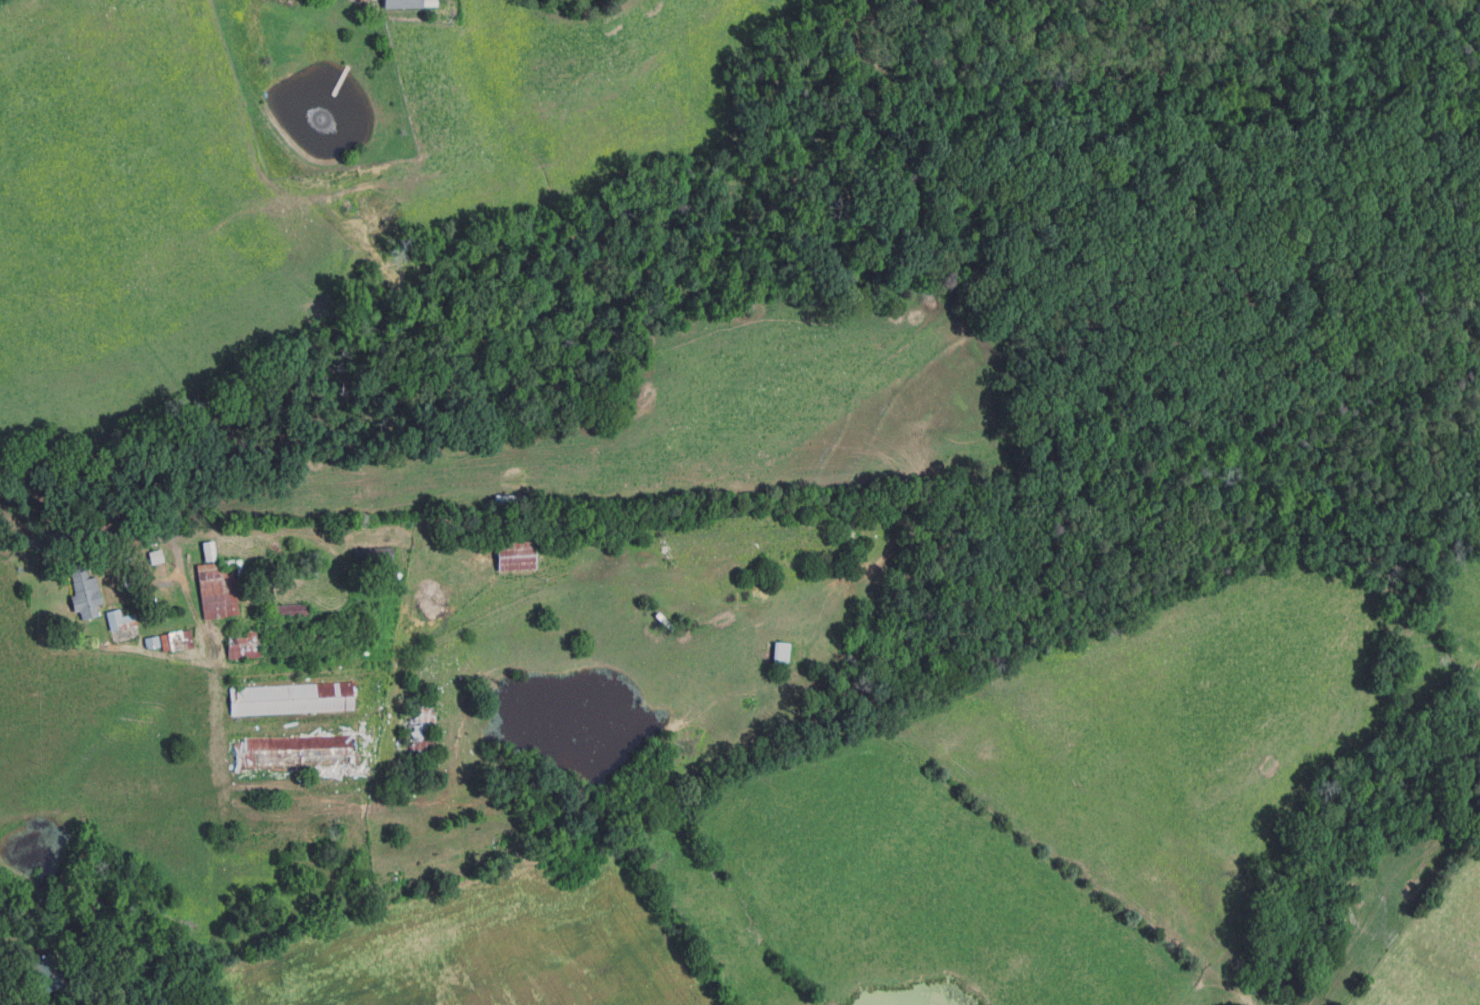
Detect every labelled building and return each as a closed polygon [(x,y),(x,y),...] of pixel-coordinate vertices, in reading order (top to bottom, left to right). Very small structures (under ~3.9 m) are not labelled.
[(383,9),(383,0),(422,0),(422,8),(383,9)] [(497,571),(495,543),(533,540),(534,568),(497,571)] [(213,541),(216,561),(204,562),(201,542),(213,541)] [(162,562),(159,550),(147,552),(149,565),(162,562)] [(81,619),(78,606),(73,607),(71,598),(75,597),(72,583),(74,582),(70,563),(83,560),(87,579),(96,577),(101,602),(95,603),(98,615),(81,619)] [(233,560),(234,566),(220,568),(219,562),(233,560)] [(202,619),(195,564),(217,562),(218,569),(232,567),(234,590),(228,591),(231,616),(202,619)] [(269,619),(268,605),(306,603),(307,617),(269,619)] [(109,630),(105,611),(119,608),(120,615),(135,612),(138,624),(109,630)] [(225,631),(351,624),(353,652),(227,658),(225,631)] [(159,634),(188,629),(192,646),(163,652),(159,634)] [(158,636),(160,647),(146,650),(144,638),(158,636)] [(787,663),(770,661),(773,641),(789,642),(787,663)] [(229,715),(228,688),(354,682),(355,709),(229,715)] [(433,755),(403,754),(406,696),(435,697),(433,755)] [(232,772),(231,744),(356,738),(358,765),(232,772)] [(37,994),(27,959),(53,951),(63,986),(37,994)]
